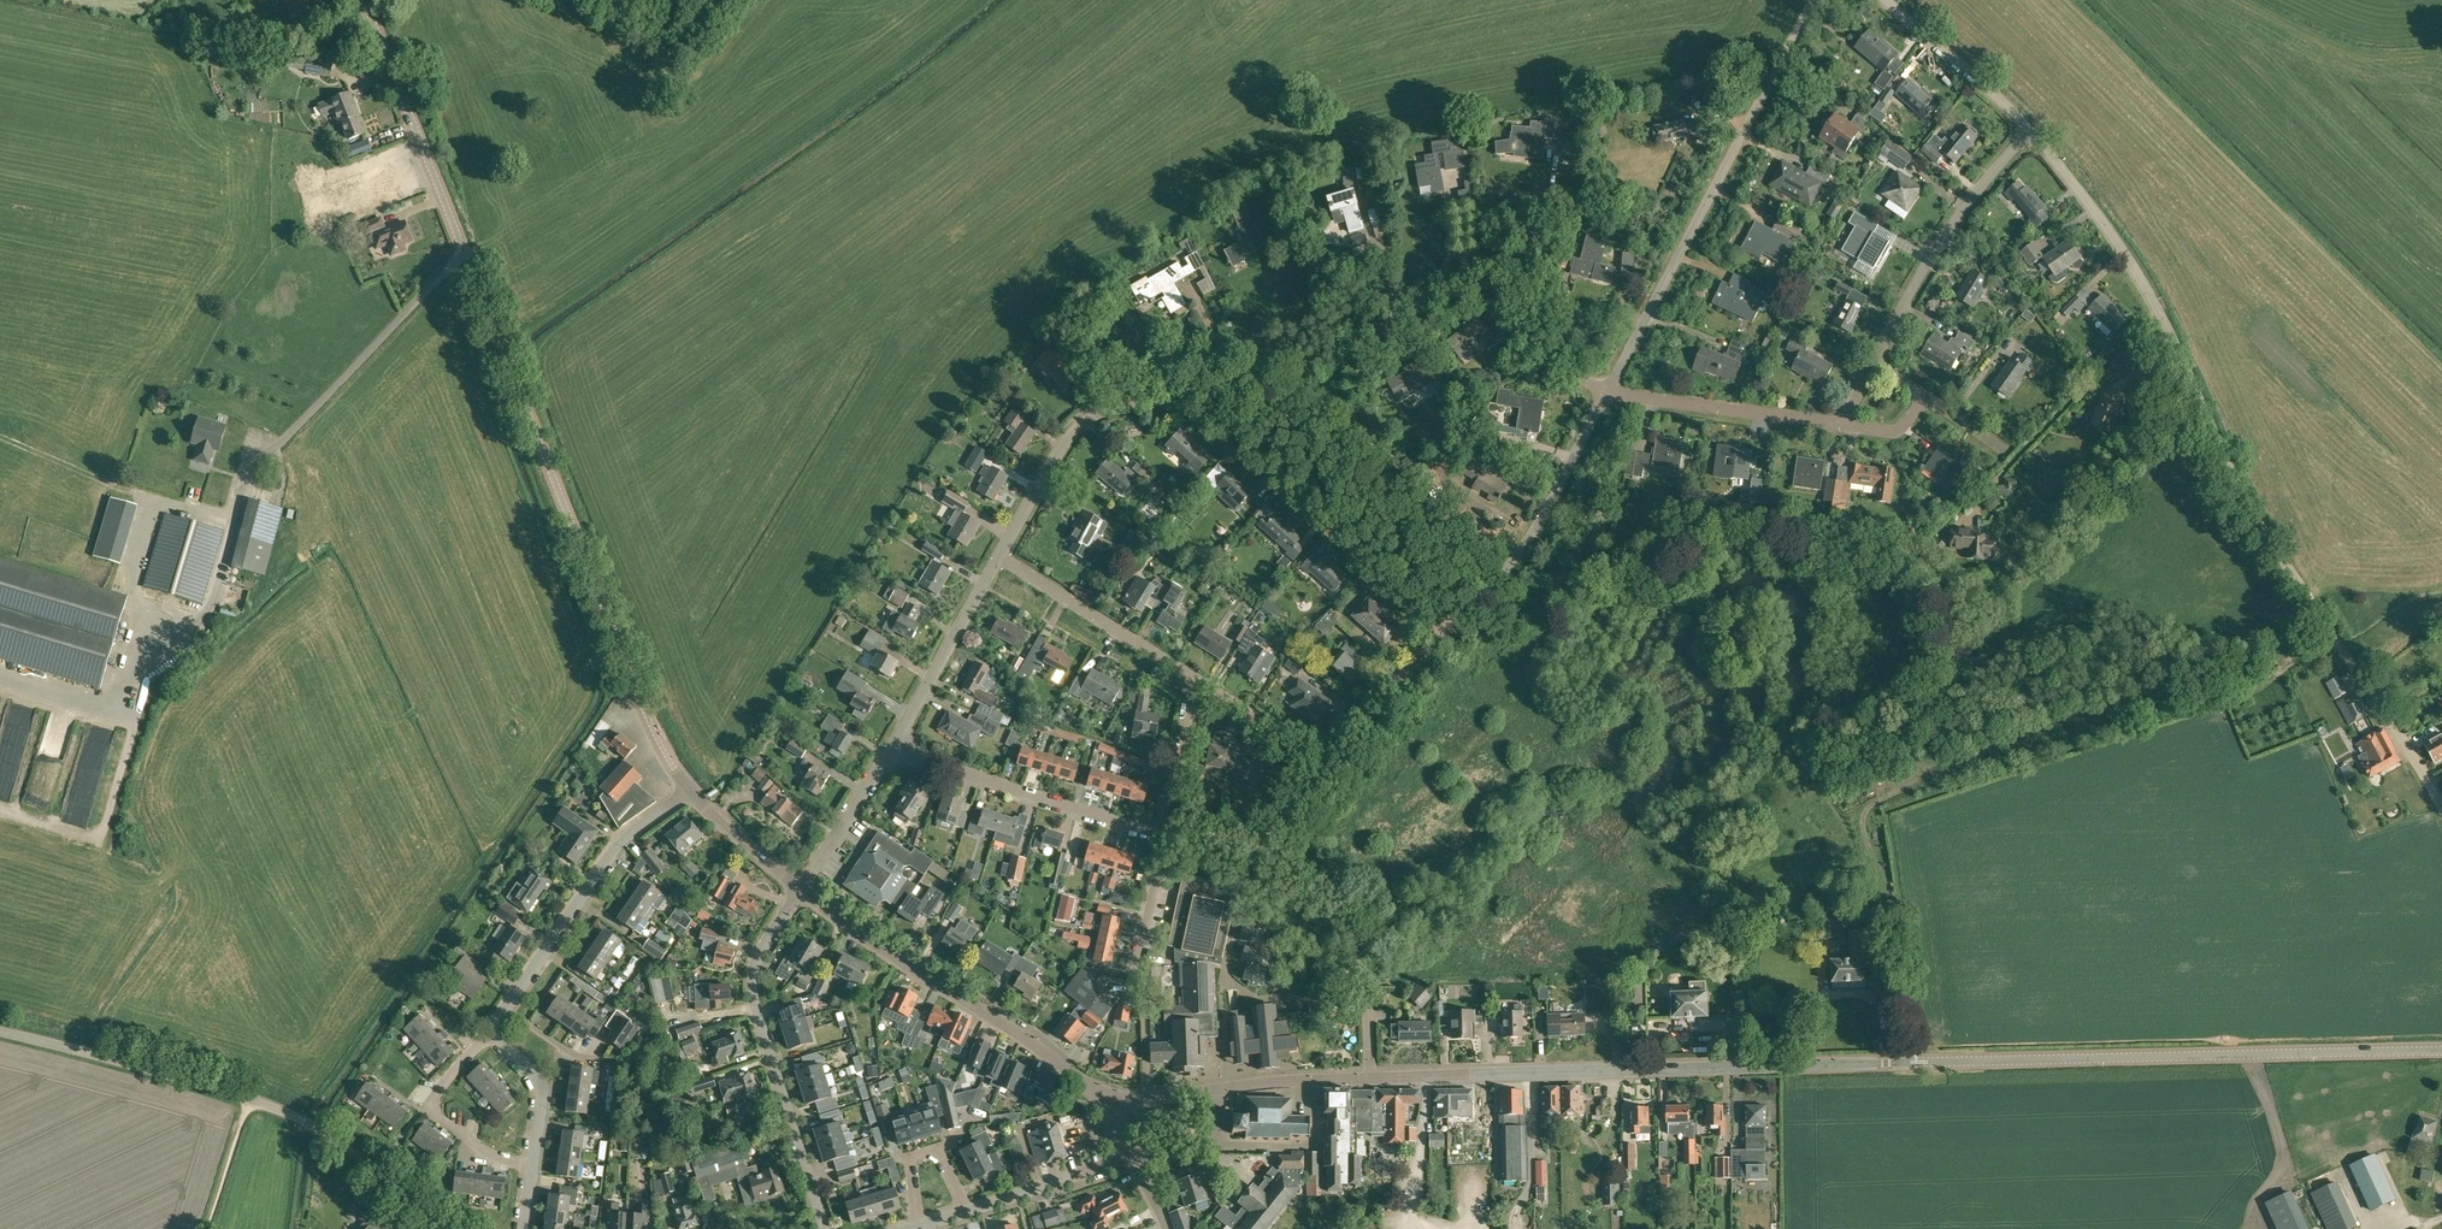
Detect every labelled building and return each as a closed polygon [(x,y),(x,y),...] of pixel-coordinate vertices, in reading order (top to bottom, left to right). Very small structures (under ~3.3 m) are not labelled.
[(1887,68),(1898,55),(1870,31),(1856,47),(1868,57),(1870,54),(1887,68)] [(255,56),(264,57),(264,48),(256,48),(255,56)] [(305,73),(331,76),(333,60),(307,57),(305,73)] [(1884,70),(1875,84),(1884,90),(1894,76),(1884,70)] [(1896,93),(1920,114),(1932,100),(1908,80),(1896,93)] [(1872,92),(1878,96),(1882,91),(1876,86),(1872,92)] [(1880,100),(1887,105),(1895,92),(1888,87),(1880,100)] [(342,122),(349,140),(364,134),(357,116),(359,115),(350,93),(319,105),(324,117),(330,114),(332,113),(335,120),(337,119),(339,124),(342,122)] [(1887,116),(1881,112),(1875,108),(1870,115),(1882,123),(1887,116)] [(1822,129),(1825,131),(1821,136),(1837,146),(1833,152),(1844,159),(1847,153),(1846,152),(1860,131),(1863,133),(1869,123),(1856,114),(1850,124),(1835,115),(1832,120),(1829,118),(1826,119),(1823,120),(1821,122),(1821,125),(1822,129)] [(1515,157),(1542,159),(1544,138),(1558,139),(1559,120),(1545,119),(1545,123),(1531,121),(1530,128),(1511,126),(1511,133),(1510,140),(1496,143),(1497,154),(1514,152),(1515,157)] [(1653,127),(1656,143),(1688,136),(1688,134),(1690,134),(1698,138),(1706,122),(1687,121),(1685,121),(1685,120),(1653,127)] [(1921,151),(1937,164),(1945,154),(1956,163),(1977,137),(1975,135),(1976,133),(1976,131),(1972,128),(1970,128),(1969,129),(1968,128),(1967,128),(1962,125),(1952,137),(1950,136),(1947,137),(1944,140),(1942,142),(1935,135),(1921,151)] [(1563,156),(1577,157),(1579,139),(1575,138),(1565,137),(1563,156)] [(1431,185),(1432,192),(1443,191),(1437,154),(1447,152),(1449,169),(1465,167),(1463,150),(1460,150),(1458,139),(1432,143),(1433,155),(1424,156),(1426,163),(1415,165),(1419,187),(1431,185)] [(1888,159),(1904,170),(1913,157),(1888,140),(1879,153),(1876,157),(1885,164),(1888,159)] [(1815,163),(1822,167),(1825,162),(1818,159),(1815,163)] [(1770,185),(1810,206),(1822,183),(1826,185),(1831,175),(1820,170),(1813,166),(1811,165),(1806,174),(1782,161),(1770,185)] [(359,175),(367,172),(365,165),(357,168),(359,175)] [(1355,169),(1357,180),(1366,179),(1364,167),(1355,169)] [(1883,194),(1907,210),(1922,188),(1898,172),(1883,194)] [(1335,224),(1347,221),(1350,232),(1363,228),(1356,204),(1352,191),(1351,177),(1344,177),(1345,193),(1327,199),(1335,224)] [(2030,220),(2036,227),(2048,217),(2041,210),(2045,207),(2027,187),(2014,198),(2032,218),(2030,220)] [(1840,204),(1846,195),(1837,188),(1830,196),(1840,204)] [(1439,196),(1427,197),(1428,205),(1440,204),(1439,196)] [(1224,250),(1232,267),(1249,258),(1247,252),(1263,244),(1250,219),(1251,219),(1245,206),(1231,213),(1246,241),(1242,243),(1241,242),(1224,250)] [(1268,209),(1279,232),(1287,228),(1276,206),(1268,209)] [(1368,210),(1372,225),(1381,222),(1376,208),(1368,210)] [(1891,246),(1888,245),(1890,242),(1875,233),(1879,226),(1855,212),(1855,213),(1856,214),(1851,223),(1849,222),(1849,223),(1855,227),(1842,251),(1858,260),(1874,269),(1882,256),(1884,258),(1891,246)] [(387,244),(391,255),(405,250),(403,244),(412,241),(405,221),(385,229),(381,218),(364,225),(367,234),(370,233),(376,249),(387,244)] [(1763,254),(1779,262),(1786,250),(1791,253),(1796,242),(1795,241),(1798,236),(1800,237),(1804,231),(1802,230),(1803,226),(1788,218),(1785,225),(1778,221),(1773,231),(1755,221),(1741,248),(1760,258),(1763,254)] [(1365,234),(1351,238),(1354,247),(1368,243),(1365,234)] [(1570,274),(1611,285),(1615,268),(1599,264),(1603,250),(1598,248),(1600,239),(1588,235),(1581,261),(1572,259),(1570,268),(1571,268),(1570,274)] [(1162,292),(1174,312),(1187,305),(1174,283),(1191,274),(1203,296),(1215,289),(1205,271),(1212,267),(1206,255),(1200,258),(1196,251),(1190,237),(1179,243),(1182,249),(1186,248),(1190,255),(1184,258),(1188,265),(1182,268),(1178,262),(1148,279),(1146,277),(1130,286),(1136,296),(1141,293),(1145,302),(1162,292)] [(2066,278),(2066,272),(2065,270),(2071,266),(2073,269),(2078,269),(2082,267),(2082,261),(2080,257),(2069,241),(2044,259),(2055,274),(2050,278),(2053,283),(2058,283),(2066,278)] [(2021,251),(2031,265),(2043,257),(2033,243),(2021,251)] [(1621,274),(1632,275),(1633,255),(1623,253),(1621,274)] [(1562,255),(1558,266),(1565,269),(1569,258),(1562,255)] [(1813,270),(1816,280),(1826,277),(1823,267),(1813,270)] [(1956,297),(1972,307),(1988,280),(1973,270),(1956,297)] [(1992,280),(2009,299),(2016,293),(1999,273),(1992,280)] [(1712,302),(1753,322),(1759,309),(1762,311),(1766,310),(1768,305),(1767,302),(1763,300),(1767,292),(1752,285),(1748,293),(1723,280),(1712,302)] [(1833,324),(1851,333),(1863,308),(1869,298),(1852,289),(1853,288),(1839,281),(1835,289),(1848,296),(1846,299),(1833,324)] [(2089,309),(2113,332),(2126,319),(2102,295),(2089,309)] [(2061,312),(2067,317),(2082,301),(2076,296),(2061,312)] [(1790,316),(1795,318),(1801,306),(1795,303),(1790,316)] [(2026,319),(2031,313),(2026,309),(2022,316),(2026,319)] [(1448,342),(1460,358),(1483,340),(1489,349),(1511,333),(1504,324),(1501,320),(1488,331),(1479,319),(1467,327),(1465,324),(1459,329),(1461,332),(1448,342)] [(1779,337),(1785,340),(1790,330),(1783,327),(1779,337)] [(1923,352),(1950,369),(1961,351),(1960,351),(1964,346),(1970,350),(1975,341),(1971,339),(1973,337),(1965,331),(1963,334),(1960,332),(1955,339),(1952,337),(1948,343),(1934,335),(1923,352)] [(1760,350),(1768,354),(1775,338),(1767,335),(1760,350)] [(1793,369),(1823,384),(1833,366),(1805,352),(1809,345),(1793,337),(1786,350),(1799,356),(1793,369)] [(1706,369),(1734,381),(1741,364),(1739,363),(1747,345),(1733,339),(1725,357),(1703,348),(1693,368),(1704,373),(1706,369)] [(2128,363),(2133,368),(2145,356),(2134,346),(2121,359),(2126,365),(2128,363)] [(1037,362),(1063,387),(1075,375),(1062,362),(1065,359),(1057,351),(1054,354),(1049,349),(1037,362)] [(1992,386),(2007,396),(2027,369),(2030,371),(2035,363),(2022,353),(2015,361),(2012,359),(1992,386)] [(1405,406),(1410,407),(1413,406),(1415,403),(1416,399),(1412,389),(1421,384),(1423,388),(1430,384),(1420,365),(1417,360),(1404,368),(1407,374),(1396,380),(1393,375),(1386,379),(1395,395),(1396,395),(1400,402),(1402,402),(1403,403),(1405,406)] [(1440,378),(1435,381),(1442,393),(1448,390),(1440,378)] [(989,392),(995,397),(1000,390),(994,386),(989,392)] [(1485,436),(1491,441),(1497,432),(1516,435),(1516,436),(1527,438),(1528,431),(1537,432),(1542,401),(1510,396),(1510,391),(1498,390),(1497,404),(1507,405),(1521,407),(1517,429),(1504,426),(1496,421),(1498,418),(1487,411),(1479,423),(1477,422),(1473,428),(1485,436)] [(1472,393),(1473,401),(1484,400),(1483,392),(1472,393)] [(2092,424),(2113,432),(2122,408),(2106,402),(2109,395),(2102,392),(2097,407),(2098,407),(2092,424)] [(1006,445),(1020,454),(1035,433),(1021,423),(1021,422),(1023,423),(1027,417),(1014,407),(1004,422),(1016,430),(1016,429),(1006,445)] [(189,414),(185,431),(192,433),(185,457),(186,457),(187,455),(199,459),(199,461),(200,461),(206,437),(211,439),(216,421),(189,414)] [(1184,471),(1191,477),(1211,456),(1187,436),(1184,440),(1177,434),(1164,447),(1173,455),(1177,450),(1191,463),(1184,471)] [(1633,476),(1642,477),(1645,465),(1679,470),(1684,441),(1657,437),(1654,455),(1637,452),(1633,476)] [(234,470),(240,446),(209,438),(207,449),(206,449),(203,462),(234,470)] [(964,465),(976,473),(988,453),(976,446),(964,465)] [(1718,446),(1713,477),(1732,479),(1732,478),(1747,480),(1751,452),(1736,450),(1737,448),(1718,446)] [(1923,469),(1948,486),(1964,464),(1939,447),(1923,469)] [(1793,486),(1821,490),(1825,461),(1798,457),(1793,486)] [(1401,462),(1406,469),(1412,464),(1408,458),(1401,462)] [(1488,498),(1496,503),(1506,485),(1495,478),(1498,472),(1500,473),(1503,468),(1493,462),(1488,470),(1467,458),(1459,473),(1476,483),(1473,488),(1479,491),(1480,489),(1490,494),(1488,498)] [(1095,472),(1122,495),(1137,477),(1127,469),(1124,473),(1113,464),(1107,459),(1095,472)] [(1132,469),(1148,483),(1153,477),(1138,463),(1132,469)] [(1849,483),(1878,487),(1876,502),(1889,503),(1894,470),(1883,468),(1883,469),(1852,464),(1849,483)] [(977,491),(993,500),(1008,476),(992,466),(991,469),(984,466),(979,474),(985,478),(977,491)] [(1413,479),(1423,490),(1436,479),(1426,468),(1413,479)] [(1218,486),(1239,505),(1250,492),(1229,473),(1224,479),(1219,474),(1209,484),(1215,489),(1218,486)] [(1998,485),(1999,495),(2014,494),(2014,488),(2017,488),(2017,478),(2004,479),(2004,485),(1998,485)] [(1824,501),(1833,502),(1836,480),(1827,479),(1824,501)] [(1846,481),(1836,480),(1833,502),(1831,515),(1846,517),(1847,504),(1843,504),(1846,481)] [(1741,500),(1760,503),(1762,487),(1752,485),(1752,491),(1742,490),(1741,500)] [(949,535),(966,546),(980,524),(963,513),(969,503),(949,490),(942,502),(956,511),(948,524),(953,527),(949,535)] [(1709,505),(1711,494),(1702,493),(1701,503),(1709,505)] [(110,497),(93,556),(120,562),(136,504),(110,497)] [(1587,503),(1593,506),(1596,500),(1591,497),(1587,503)] [(231,567),(260,574),(278,507),(250,499),(231,567)] [(1586,506),(1579,519),(1584,522),(1591,509),(1586,506)] [(1253,527),(1263,514),(1256,508),(1246,520),(1253,527)] [(1285,554),(1293,561),(1295,559),(1305,548),(1298,542),(1297,541),(1300,537),(1276,515),(1270,510),(1264,518),(1258,524),(1288,551),(1285,554)] [(1069,551),(1085,559),(1091,549),(1088,548),(1096,532),(1101,535),(1106,524),(1082,511),(1078,519),(1080,520),(1070,538),(1075,541),(1069,551)] [(142,586),(203,605),(225,531),(164,513),(142,586)] [(2065,520),(2068,522),(2073,517),(2070,514),(2065,520)] [(901,527),(892,522),(889,527),(898,532),(901,527)] [(1184,523),(1174,529),(1185,549),(1195,544),(1184,523)] [(1910,545),(1920,543),(1917,526),(1907,528),(1910,545)] [(1967,558),(1996,559),(1997,537),(1975,536),(1976,530),(1952,529),(1952,545),(1952,551),(1968,552),(1967,558)] [(1146,540),(1138,534),(1127,549),(1135,555),(1146,540)] [(1921,550),(1925,553),(1931,559),(1945,545),(1936,536),(1926,545),(1921,550)] [(920,584),(937,594),(951,572),(938,564),(945,553),(926,542),(922,550),(935,558),(933,561),(920,584)] [(1311,571),(1333,592),(1346,578),(1322,557),(1319,561),(1312,554),(1300,567),(1308,574),(1311,571)] [(1285,569),(1287,571),(1292,565),(1290,563),(1291,562),(1284,555),(1277,563),(1284,570),(1285,569)] [(0,561),(0,657),(100,687),(127,599),(0,561)] [(1123,600),(1141,611),(1150,597),(1157,601),(1166,587),(1154,580),(1150,585),(1137,577),(1123,600)] [(898,586),(904,590),(907,585),(900,581),(898,586)] [(1167,625),(1177,631),(1185,618),(1173,610),(1182,595),(1180,588),(1170,581),(1165,591),(1157,604),(1165,609),(1157,621),(1165,627),(1167,625)] [(889,601),(902,608),(910,594),(897,586),(895,591),(891,589),(887,597),(890,598),(889,601)] [(1353,616),(1384,643),(1399,626),(1369,598),(1353,616)] [(1267,611),(1272,604),(1266,600),(1261,606),(1267,611)] [(893,630),(911,640),(919,625),(913,622),(921,608),(909,602),(902,615),(893,630)] [(1336,612),(1332,616),(1337,621),(1340,617),(1336,612)] [(1259,613),(1256,617),(1257,620),(1260,622),(1263,621),(1264,619),(1264,616),(1259,613)] [(1315,626),(1319,630),(1327,623),(1332,628),(1337,622),(1327,613),(1315,626)] [(991,632),(1019,648),(1027,633),(1011,624),(1010,626),(998,619),(991,632)] [(1153,624),(1148,638),(1160,642),(1164,628),(1153,624)] [(1233,638),(1240,643),(1249,629),(1241,624),(1233,638)] [(1254,681),(1259,684),(1270,666),(1275,658),(1267,653),(1270,648),(1269,647),(1263,643),(1264,640),(1256,635),(1260,630),(1252,625),(1249,629),(1240,643),(1236,650),(1248,657),(1240,670),(1255,680),(1254,681)] [(1195,642),(1221,659),(1231,643),(1205,626),(1195,642)] [(877,671),(889,677),(898,662),(886,655),(880,652),(887,639),(870,629),(860,646),(876,655),(874,660),(870,667),(877,671)] [(1058,683),(1064,673),(1066,674),(1073,660),(1061,654),(1062,652),(1046,643),(1046,644),(1037,639),(1017,675),(1019,684),(1027,681),(1033,670),(1041,670),(1045,662),(1051,666),(1045,676),(1058,683)] [(1328,664),(1349,682),(1367,662),(1346,644),(1328,664)] [(1011,665),(1018,669),(1024,659),(1017,655),(1011,665)] [(1284,665),(1297,675),(1303,666),(1290,656),(1284,665)] [(974,696),(992,707),(997,698),(980,688),(990,670),(974,661),(968,673),(969,674),(962,686),(975,693),(974,696)] [(1092,694),(1111,705),(1122,685),(1093,669),(1088,677),(1080,673),(1069,692),(1077,697),(1078,696),(1088,702),(1092,694)] [(837,689),(854,699),(851,704),(857,708),(854,714),(863,720),(867,714),(868,715),(875,702),(861,693),(867,683),(848,672),(837,689)] [(1291,706),(1314,722),(1329,701),(1299,679),(1289,692),(1297,697),(1291,706)] [(2348,723),(2349,725),(2370,714),(2358,690),(2351,694),(2353,697),(2345,702),(2343,698),(2336,702),(2345,718),(2348,723)] [(1133,738),(1141,739),(1142,734),(1156,735),(1159,715),(1147,713),(1149,696),(1139,694),(1137,711),(1136,711),(1133,732),(1133,738)] [(989,718),(1000,723),(1004,714),(993,709),(981,703),(976,712),(989,718)] [(1067,713),(1060,710),(1056,717),(1063,721),(1067,713)] [(939,729),(971,747),(981,729),(986,722),(973,715),(969,722),(949,711),(939,729)] [(825,741),(844,753),(853,740),(841,732),(842,732),(839,730),(843,723),(829,714),(824,722),(833,727),(830,732),(831,732),(825,741)] [(1228,771),(1229,767),(1233,748),(1237,740),(1225,733),(1230,724),(1226,722),(1215,716),(1209,726),(1215,730),(1212,745),(1210,744),(1206,766),(1228,771)] [(619,752),(626,758),(636,747),(621,734),(614,742),(607,736),(605,735),(612,725),(602,718),(585,742),(596,749),(597,747),(603,752),(607,748),(609,748),(617,754),(619,752)] [(1029,728),(1043,732),(1045,726),(1031,721),(1029,728)] [(1045,726),(1043,732),(1057,737),(1059,730),(1045,726)] [(2370,777),(2401,760),(2383,729),(2356,744),(2362,755),(2359,757),(2370,777)] [(1057,737),(1071,741),(1073,734),(1059,730),(1057,737)] [(1236,780),(1258,785),(1263,764),(1247,760),(1253,750),(1256,752),(1262,742),(1250,734),(1245,732),(1239,741),(1237,740),(1233,748),(1229,767),(1238,769),(1236,780)] [(1127,736),(1118,733),(1114,745),(1123,748),(1127,736)] [(1073,734),(1071,741),(1085,746),(1087,739),(1073,734)] [(2435,763),(2441,759),(2441,735),(2424,744),(2435,763)] [(786,749),(801,759),(807,749),(792,740),(786,749)] [(1098,750),(1112,755),(1114,748),(1101,743),(1098,750)] [(1017,764),(1031,768),(1036,752),(1022,748),(1017,764)] [(1112,755),(1125,760),(1128,753),(1114,748),(1112,755)] [(1031,768),(1045,773),(1050,756),(1036,752),(1031,768)] [(1128,753),(1125,760),(1139,765),(1141,759),(1128,753)] [(751,760),(756,764),(760,758),(754,754),(751,760)] [(1045,773),(1059,777),(1064,761),(1050,756),(1045,773)] [(801,785),(817,796),(821,788),(822,788),(830,775),(814,765),(813,765),(807,758),(801,764),(809,773),(801,785)] [(1141,759),(1139,765),(1152,771),(1155,764),(1141,759)] [(756,767),(747,760),(743,765),(752,772),(756,767)] [(600,798),(619,828),(657,802),(636,784),(643,777),(625,761),(600,788),(600,789),(597,792),(602,796),(600,798)] [(1059,777),(1073,781),(1078,765),(1064,761),(1059,777)] [(752,776),(760,782),(767,774),(758,767),(752,776)] [(1087,786),(1101,790),(1106,774),(1092,769),(1087,786)] [(2347,780),(2355,775),(2352,771),(2345,776),(2347,780)] [(1872,775),(1875,782),(1886,778),(1884,772),(1872,775)] [(1101,790),(1115,794),(1120,778),(1106,774),(1101,790)] [(758,787),(766,793),(774,783),(766,777),(758,787)] [(1115,794),(1128,799),(1134,782),(1120,778),(1115,794)] [(896,809),(911,819),(925,799),(918,795),(922,790),(910,781),(903,790),(908,793),(896,809)] [(1128,799),(1143,803),(1148,787),(1134,782),(1128,799)] [(761,802),(792,825),(803,812),(777,792),(780,789),(774,785),(772,788),(761,802)] [(954,826),(964,829),(971,805),(962,802),(962,801),(945,796),(938,821),(954,826)] [(559,852),(576,864),(598,831),(565,808),(554,824),(571,835),(559,852)] [(596,816),(605,821),(608,816),(600,810),(596,816)] [(996,831),(1001,815),(983,810),(981,817),(974,815),(968,831),(976,834),(978,828),(983,830),(984,827),(996,831)] [(1001,815),(996,831),(993,840),(1019,848),(1028,818),(1020,816),(1018,821),(1001,815)] [(666,836),(681,854),(702,836),(687,818),(666,836)] [(910,844),(918,847),(923,831),(914,828),(910,844)] [(1033,847),(1044,850),(1045,843),(1060,848),(1064,835),(1046,830),(1044,835),(1038,833),(1033,847)] [(886,902),(899,910),(900,907),(902,908),(912,893),(916,886),(903,877),(902,870),(904,866),(910,865),(924,874),(934,861),(915,848),(911,853),(880,831),(850,877),(854,879),(854,885),(851,889),(877,907),(880,903),(886,902)] [(1093,863),(1100,865),(1105,848),(1091,843),(1085,860),(1083,868),(1091,871),(1093,863)] [(1100,865),(1114,869),(1120,852),(1105,848),(1100,865)] [(641,856),(657,876),(666,868),(649,849),(641,856)] [(1050,887),(1057,889),(1058,886),(1059,886),(1066,854),(1057,852),(1050,884),(1050,887)] [(1114,869),(1129,874),(1134,857),(1120,852),(1114,869)] [(1020,881),(1025,858),(1016,856),(1015,863),(1012,863),(1008,879),(1020,881)] [(506,898),(528,913),(533,905),(544,888),(547,890),(552,882),(533,869),(522,886),(517,883),(506,898)] [(980,873),(973,871),(966,869),(964,876),(978,880),(980,873)] [(1088,882),(1095,884),(1098,874),(1091,872),(1088,882)] [(1108,888),(1112,878),(1105,876),(1102,886),(1103,887),(1108,888)] [(1182,964),(1211,963),(1221,965),(1237,888),(1186,877),(1181,895),(1179,895),(1172,926),(1175,927),(1170,946),(1175,947),(1176,961),(1179,962),(1180,986),(1183,986),(1182,964)] [(1118,880),(1112,878),(1108,888),(1110,889),(1114,890),(1118,880)] [(635,894),(652,906),(661,893),(643,881),(635,894)] [(993,889),(1003,893),(1005,886),(995,882),(993,889)] [(735,909),(750,919),(752,914),(759,903),(744,894),(747,889),(737,883),(725,904),(735,909)] [(711,894),(719,899),(725,888),(717,884),(711,894)] [(1110,889),(1108,888),(1103,887),(1101,892),(1108,895),(1110,889)] [(898,913),(914,924),(921,913),(929,918),(944,896),(932,888),(922,903),(916,899),(918,897),(912,893),(902,908),(900,907),(899,910),(900,910),(898,913)] [(1109,900),(1121,903),(1123,895),(1111,892),(1109,900)] [(626,907),(643,918),(652,906),(635,894),(626,907)] [(1014,900),(1011,899),(1008,900),(1006,903),(1008,906),(1011,908),(1014,906),(1015,903),(1014,900)] [(945,916),(954,923),(964,908),(954,902),(945,916)] [(496,913),(514,925),(521,915),(502,903),(496,913)] [(1096,912),(1109,915),(1111,907),(1098,904),(1096,912)] [(687,912),(692,917),(699,910),(694,905),(687,912)] [(1877,920),(1883,910),(1876,905),(1869,915),(1877,920)] [(649,922),(643,918),(626,907),(618,919),(635,931),(641,935),(649,922)] [(697,917),(707,923),(712,915),(702,909),(697,917)] [(677,923),(686,928),(692,920),(685,912),(677,923)] [(1100,931),(1117,934),(1120,919),(1103,916),(1100,931)] [(665,923),(674,929),(678,924),(669,918),(665,923)] [(942,942),(958,953),(968,939),(971,941),(978,930),(961,919),(954,930),(952,928),(942,942)] [(1082,927),(1093,930),(1094,924),(1083,921),(1083,922),(1076,920),(1075,925),(1082,927)] [(672,933),(679,937),(685,929),(678,924),(672,933)] [(486,958),(495,965),(501,955),(510,961),(526,937),(509,925),(493,950),(486,958)] [(1246,947),(1254,948),(1255,944),(1260,945),(1263,931),(1244,927),(1241,941),(1247,942),(1246,947)] [(728,945),(719,942),(716,941),(719,933),(707,930),(702,929),(700,938),(704,939),(702,949),(707,950),(716,952),(713,963),(724,966),(724,963),(731,964),(735,950),(727,948),(728,945)] [(596,942),(613,954),(622,942),(604,930),(596,942)] [(657,936),(666,941),(669,936),(661,930),(657,936)] [(1832,960),(1833,983),(1866,982),(1865,959),(1864,930),(1849,931),(1850,960),(1832,960)] [(1097,945),(1114,949),(1117,934),(1100,931),(1097,945)] [(1071,940),(1079,942),(1090,944),(1091,938),(1073,934),(1063,932),(1062,938),(1071,940)] [(775,974),(788,981),(795,969),(797,970),(806,954),(804,953),(811,942),(802,937),(790,957),(786,955),(775,974)] [(643,948),(661,960),(667,951),(649,939),(643,948)] [(1005,969),(1014,975),(1024,958),(1014,953),(1012,957),(987,941),(976,960),(1001,976),(1005,969)] [(587,955),(604,967),(613,954),(596,942),(587,955)] [(806,954),(797,970),(806,976),(809,970),(810,971),(823,949),(811,942),(804,953),(806,954)] [(454,951),(462,957),(467,949),(459,944),(454,951)] [(1094,961),(1110,964),(1114,949),(1097,945),(1094,961)] [(1247,966),(1255,968),(1256,963),(1261,964),(1264,951),(1254,948),(1246,947),(1245,946),(1243,960),(1248,961),(1247,966)] [(457,986),(473,997),(486,979),(481,976),(481,972),(478,970),(481,965),(466,955),(453,974),(461,980),(457,986)] [(579,967),(596,979),(604,967),(587,955),(579,967)] [(835,973),(861,986),(870,968),(844,955),(835,973)] [(628,965),(634,969),(640,960),(634,956),(628,965)] [(1023,996),(1031,1000),(1041,984),(1038,982),(1039,980),(1033,977),(1039,967),(1024,958),(1014,975),(1020,978),(1015,987),(1025,993),(1023,996)] [(1147,979),(1155,980),(1156,964),(1148,963),(1147,979)] [(1213,1012),(1211,963),(1182,964),(1183,986),(1184,1007),(1165,1007),(1165,1022),(1167,1022),(1167,1035),(1173,1034),(1173,1044),(1151,1045),(1151,1063),(1174,1062),(1175,1072),(1184,1072),(1185,1075),(1195,1075),(1195,1067),(1207,1066),(1206,1054),(1203,1054),(1203,1037),(1218,1036),(1217,1012),(1213,1012)] [(622,973),(628,977),(634,969),(628,965),(622,973)] [(1265,970),(1255,968),(1247,966),(1244,979),(1249,980),(1248,985),(1256,987),(1257,982),(1262,983),(1265,970)] [(1055,1031),(1073,1045),(1086,1028),(1079,1023),(1082,1019),(1095,1029),(1113,1007),(1099,996),(1106,988),(1082,969),(1064,991),(1080,1003),(1076,1008),(1070,1015),(1068,1014),(1055,1031)] [(823,971),(817,985),(813,992),(824,998),(829,988),(827,987),(832,976),(823,971)] [(650,978),(656,1005),(674,1000),(668,973),(650,978)] [(614,985),(620,989),(625,981),(620,977),(614,985)] [(813,992),(817,985),(811,981),(810,983),(801,977),(793,991),(803,997),(806,991),(811,993),(813,992)] [(574,983),(582,989),(586,984),(578,978),(574,983)] [(1628,981),(1628,1003),(1644,1003),(1643,980),(1628,981)] [(1672,994),(1673,1018),(1709,1017),(1708,992),(1707,992),(1707,981),(1690,982),(1690,993),(1672,994)] [(635,993),(640,986),(635,983),(631,989),(635,993)] [(582,989),(591,995),(595,990),(586,984),(582,989)] [(694,1002),(695,1010),(721,1008),(720,999),(730,999),(729,985),(711,986),(710,984),(696,985),(697,1002),(694,1002)] [(1407,997),(1421,1009),(1431,997),(1417,985),(1407,997)] [(902,1045),(912,1048),(916,1037),(911,1035),(919,1019),(922,1012),(913,1008),(918,996),(900,987),(896,994),(890,991),(883,1005),(886,1006),(882,1015),(899,1024),(897,1029),(906,1033),(902,1045)] [(1548,999),(1548,988),(1538,989),(1538,1000),(1548,999)] [(625,998),(635,1005),(640,997),(630,990),(625,998)] [(594,998),(603,1004),(607,998),(598,992),(594,998)] [(801,997),(803,1004),(809,1002),(807,995),(801,997)] [(547,1013),(560,1022),(572,1005),(559,996),(547,1013)] [(1439,1001),(1439,1017),(1449,1017),(1449,1011),(1445,1011),(1445,1001),(1439,1001)] [(674,1003),(667,1005),(672,1022),(679,1020),(674,1003)] [(1503,1013),(1503,1037),(1522,1036),(1521,1012),(1522,1012),(1522,1004),(1514,1005),(1514,1013),(1503,1013)] [(560,1022),(572,1030),(584,1013),(572,1005),(560,1022)] [(778,1011),(782,1024),(804,1018),(800,1005),(778,1011)] [(1114,1019),(1128,1022),(1131,1008),(1117,1005),(1114,1019)] [(943,1030),(950,1012),(936,1006),(928,1024),(932,1026),(929,1032),(937,1035),(939,1030),(940,1029),(943,1030)] [(1275,1006),(1230,1011),(1230,1019),(1233,1057),(1257,1055),(1258,1069),(1260,1069),(1261,1070),(1265,1070),(1266,1068),(1281,1067),(1280,1060),(1290,1059),(1289,1052),(1297,1051),(1295,1037),(1311,1036),(1309,1011),(1276,1014),(1275,1006)] [(620,1048),(623,1049),(637,1028),(631,1024),(632,1022),(631,1020),(617,1010),(608,1023),(613,1027),(613,1029),(607,1039),(613,1043),(614,1045),(618,1048),(620,1048)] [(1452,1012),(1453,1038),(1471,1037),(1470,1022),(1474,1021),(1474,1011),(1452,1012)] [(838,1020),(845,1019),(842,1012),(836,1013),(838,1020)] [(967,1029),(971,1021),(950,1012),(943,1030),(946,1031),(943,1037),(942,1037),(938,1047),(946,1050),(950,1040),(964,1046),(971,1030),(967,1029)] [(572,1030),(585,1039),(589,1033),(594,1037),(606,1021),(599,1016),(596,1021),(584,1013),(572,1030)] [(1547,1015),(1548,1036),(1584,1035),(1584,1014),(1547,1015)] [(431,1027),(432,1029),(434,1027),(433,1026),(429,1021),(427,1023),(420,1015),(405,1029),(415,1041),(431,1027)] [(782,1024),(786,1037),(808,1031),(804,1018),(782,1024)] [(847,1026),(845,1019),(838,1020),(841,1028),(847,1026)] [(879,1020),(869,1020),(869,1035),(879,1035),(879,1020)] [(700,1022),(676,1029),(680,1039),(703,1031),(700,1022)] [(1399,1023),(1399,1025),(1392,1025),(1392,1035),(1399,1034),(1399,1041),(1430,1041),(1430,1023),(1399,1023)] [(437,1034),(432,1029),(431,1027),(415,1041),(426,1053),(442,1039),(443,1041),(445,1039),(444,1037),(440,1033),(437,1034)] [(660,1034),(652,1029),(648,1036),(656,1041),(660,1034)] [(786,1037),(790,1050),(812,1043),(808,1031),(786,1037)] [(712,1042),(718,1065),(729,1061),(728,1057),(734,1055),(734,1057),(744,1053),(738,1032),(728,1035),(728,1037),(712,1042)] [(916,1037),(912,1048),(917,1050),(921,1051),(925,1039),(916,1037)] [(693,1038),(682,1043),(685,1052),(696,1047),(693,1038)] [(448,1046),(443,1041),(442,1039),(426,1053),(438,1066),(452,1053),(453,1054),(456,1051),(450,1044),(448,1046)] [(983,1077),(984,1075),(992,1055),(987,1053),(990,1045),(978,1040),(968,1064),(977,1068),(974,1073),(983,1077)] [(851,1044),(847,1045),(845,1049),(847,1052),(850,1054),(854,1053),(856,1049),(854,1046),(851,1044)] [(1000,1088),(1001,1086),(1009,1066),(1004,1064),(1007,1056),(994,1050),(992,1055),(984,1075),(993,1079),(991,1084),(1000,1088)] [(1113,1074),(1130,1078),(1134,1057),(1111,1052),(1112,1051),(1105,1050),(1104,1054),(1101,1066),(1106,1067),(1105,1069),(1114,1071),(1113,1074)] [(797,1072),(799,1079),(823,1072),(820,1062),(824,1061),(821,1052),(803,1058),(805,1065),(806,1069),(797,1072)] [(855,1064),(862,1062),(860,1056),(853,1058),(855,1064)] [(1001,1086),(1010,1090),(1008,1095),(1017,1099),(1028,1073),(1023,1071),(1025,1067),(1011,1061),(1009,1066),(1001,1086)] [(864,1069),(862,1062),(855,1064),(858,1071),(864,1069)] [(494,1076),(495,1077),(497,1075),(496,1074),(492,1069),(490,1070),(488,1068),(483,1063),(468,1077),(479,1090),(494,1076)] [(571,1082),(591,1084),(593,1069),(573,1066),(571,1082)] [(868,1066),(868,1077),(879,1077),(878,1066),(868,1066)] [(900,1070),(901,1076),(908,1074),(907,1068),(900,1070)] [(719,1082),(725,1103),(742,1098),(742,1099),(756,1095),(749,1072),(735,1076),(735,1077),(719,1082)] [(799,1079),(805,1097),(829,1090),(823,1072),(799,1079)] [(1037,1097),(1052,1107),(1066,1081),(1051,1072),(1046,1079),(1040,1076),(1039,1077),(1031,1073),(1025,1097),(1031,1099),(1035,1087),(1041,1090),(1037,1097)] [(500,1082),(495,1077),(494,1076),(479,1090),(490,1102),(505,1088),(506,1089),(508,1087),(507,1086),(503,1080),(500,1082)] [(608,1086),(615,1087),(616,1077),(610,1076),(608,1086)] [(690,1084),(693,1093),(716,1086),(713,1076),(690,1084)] [(937,1077),(948,1129),(960,1127),(953,1095),(952,1093),(953,1093),(957,1083),(937,1077)] [(356,1099),(369,1109),(381,1092),(382,1093),(384,1091),(383,1090),(377,1086),(375,1088),(368,1082),(356,1099)] [(569,1096),(589,1099),(591,1084),(571,1082),(569,1096)] [(930,1101),(917,1105),(919,1113),(927,1136),(941,1131),(937,1118),(943,1116),(936,1085),(926,1088),(930,1101)] [(860,1088),(863,1099),(869,1097),(866,1086),(860,1088)] [(978,1087),(971,1105),(978,1108),(986,1090),(978,1087)] [(1541,1116),(1560,1116),(1560,1087),(1540,1088),(1541,1116)] [(1564,1116),(1565,1123),(1575,1123),(1574,1115),(1583,1115),(1582,1101),(1579,1101),(1579,1087),(1560,1087),(1560,1116),(1564,1116)] [(511,1094),(506,1089),(505,1088),(490,1102),(501,1114),(516,1100),(517,1100),(519,1099),(514,1093),(511,1094)] [(817,1102),(820,1113),(839,1107),(836,1098),(832,1100),(829,1090),(805,1097),(807,1105),(817,1102)] [(1324,1152),(1324,1167),(1327,1167),(1328,1193),(1342,1192),(1342,1185),(1347,1185),(1347,1187),(1361,1187),(1361,1156),(1365,1156),(1365,1146),(1364,1146),(1364,1139),(1356,1139),(1356,1133),(1371,1133),(1371,1136),(1382,1136),(1382,1143),(1408,1143),(1408,1141),(1416,1141),(1416,1128),(1408,1128),(1408,1103),(1419,1103),(1419,1090),(1372,1090),(1372,1091),(1350,1091),(1350,1090),(1324,1090),(1324,1113),(1327,1113),(1328,1137),(1324,1137),(1324,1152)] [(1434,1090),(1435,1117),(1448,1117),(1448,1100),(1451,1100),(1451,1090),(1434,1090)] [(1448,1100),(1448,1117),(1461,1117),(1461,1103),(1472,1103),(1472,1090),(1451,1090),(1451,1100),(1448,1100)] [(606,1101),(613,1102),(614,1092),(607,1091),(607,1094),(600,1093),(599,1100),(606,1101)] [(1498,1114),(1500,1181),(1527,1180),(1526,1114),(1522,1114),(1522,1091),(1500,1092),(1500,1114),(1498,1114)] [(394,1101),(395,1102),(397,1100),(396,1099),(390,1095),(388,1097),(382,1093),(381,1092),(369,1109),(382,1118),(394,1101)] [(964,1106),(961,1092),(953,1094),(957,1108),(964,1106)] [(567,1111),(587,1114),(589,1099),(569,1096),(567,1111)] [(479,1101),(483,1105),(488,1101),(484,1097),(479,1101)] [(1288,1140),(1290,1140),(1290,1138),(1290,1135),(1297,1135),(1297,1137),(1299,1137),(1299,1135),(1310,1135),(1310,1118),(1290,1117),(1290,1100),(1248,1099),(1247,1117),(1232,1117),(1232,1133),(1245,1133),(1245,1136),(1243,1137),(1245,1139),(1247,1137),(1256,1137),(1256,1140),(1258,1140),(1258,1137),(1267,1137),(1267,1140),(1269,1140),(1269,1137),(1277,1137),(1277,1140),(1279,1140),(1280,1138),(1288,1138),(1288,1140)] [(402,1107),(395,1102),(394,1101),(382,1118),(396,1128),(408,1111),(409,1112),(410,1109),(403,1105),(402,1107)] [(605,1111),(611,1112),(613,1102),(606,1101),(605,1111)] [(867,1112),(870,1124),(877,1122),(870,1101),(863,1103),(866,1113),(867,1112)] [(726,1106),(729,1115),(738,1112),(735,1103),(726,1106)] [(875,1107),(879,1122),(892,1119),(887,1103),(875,1107)] [(903,1109),(906,1117),(913,1140),(927,1136),(919,1113),(917,1105),(903,1109)] [(1717,1129),(1717,1136),(1725,1136),(1725,1117),(1723,1117),(1723,1105),(1708,1106),(1708,1117),(1706,1118),(1706,1126),(1710,1126),(1711,1129),(1717,1129)] [(1732,1160),(1732,1178),(1766,1178),(1766,1126),(1767,1126),(1767,1105),(1746,1105),(1746,1126),(1747,1126),(1747,1150),(1732,1150),(1732,1160)] [(1685,1132),(1685,1155),(1695,1155),(1695,1135),(1695,1121),(1690,1121),(1689,1106),(1667,1107),(1668,1122),(1669,1122),(1669,1134),(1679,1134),(1679,1132),(1685,1132)] [(1630,1126),(1630,1133),(1641,1133),(1650,1133),(1650,1126),(1648,1126),(1648,1107),(1631,1107),(1631,1126),(1630,1126)] [(817,1137),(841,1130),(838,1120),(842,1119),(839,1110),(821,1116),(823,1123),(825,1127),(815,1130),(817,1137)] [(1004,1114),(1005,1122),(1019,1121),(1021,1113),(1004,1114)] [(1473,1113),(1470,1141),(1479,1141),(1481,1114),(1473,1113)] [(892,1122),(899,1145),(913,1140),(906,1117),(892,1122)] [(2413,1136),(2431,1141),(2436,1122),(2421,1117),(2417,1129),(2415,1129),(2413,1136)] [(439,1133),(440,1134),(442,1132),(440,1131),(435,1127),(433,1129),(425,1123),(413,1140),(427,1150),(439,1133)] [(1028,1133),(1038,1164),(1047,1161),(1047,1163),(1067,1157),(1056,1123),(1037,1129),(1037,1130),(1028,1133)] [(875,1138),(881,1136),(878,1127),(872,1129),(875,1138)] [(823,1155),(847,1148),(841,1130),(817,1137),(823,1155)] [(960,1151),(968,1166),(987,1156),(983,1149),(993,1144),(986,1130),(966,1140),(969,1147),(960,1151)] [(562,1146),(582,1148),(584,1133),(564,1131),(562,1146)] [(446,1138),(440,1134),(439,1133),(427,1150),(440,1160),(452,1143),(453,1143),(455,1141),(448,1136),(446,1138)] [(1429,1147),(1444,1147),(1443,1133),(1429,1134),(1429,1147)] [(1005,1137),(1007,1147),(1020,1144),(1017,1135),(1005,1137)] [(884,1145),(881,1136),(875,1138),(878,1147),(884,1145)] [(2361,1136),(2350,1139),(2355,1157),(2366,1154),(2361,1136)] [(2406,1155),(2419,1159),(2424,1143),(2411,1139),(2406,1155)] [(599,1151),(606,1152),(608,1142),(601,1141),(599,1151)] [(701,1190),(705,1203),(717,1199),(712,1186),(740,1177),(745,1193),(753,1190),(756,1198),(770,1194),(770,1195),(784,1191),(777,1168),(763,1172),(764,1174),(760,1175),(756,1165),(748,1168),(746,1163),(744,1164),(737,1142),(690,1158),(695,1170),(701,1190)] [(1623,1143),(1624,1169),(1635,1169),(1635,1163),(1635,1143),(1623,1143)] [(1009,1148),(1011,1155),(1023,1151),(1021,1145),(1021,1144),(1020,1144),(1009,1148)] [(560,1160),(580,1163),(582,1148),(562,1146),(560,1160)] [(836,1164),(838,1171),(857,1165),(854,1156),(850,1158),(847,1148),(823,1155),(825,1163),(835,1160),(836,1164)] [(598,1161),(605,1162),(606,1152),(599,1151),(598,1161)] [(1297,1188),(1299,1185),(1304,1185),(1304,1151),(1292,1151),(1292,1155),(1279,1155),(1279,1168),(1277,1171),(1273,1168),(1265,1178),(1266,1179),(1257,1190),(1253,1186),(1240,1202),(1245,1206),(1236,1217),(1223,1207),(1216,1216),(1227,1226),(1225,1228),(1264,1228),(1297,1188)] [(988,1173),(991,1180),(1006,1172),(1000,1158),(996,1152),(987,1156),(968,1166),(974,1180),(981,1176),(988,1173)] [(1105,1161),(1105,1152),(1095,1152),(1095,1161),(1105,1161)] [(1306,1176),(1306,1196),(1321,1196),(1320,1175),(1319,1152),(1305,1152),(1306,1176)] [(2353,1164),(2374,1210),(2397,1199),(2376,1154),(2353,1164)] [(888,1168),(893,1183),(901,1181),(894,1157),(877,1162),(880,1170),(888,1168)] [(1731,1170),(1730,1158),(1718,1158),(1718,1164),(1721,1164),(1721,1170),(1731,1170)] [(557,1175),(578,1178),(580,1163),(560,1160),(557,1175)] [(1536,1161),(1536,1185),(1545,1185),(1545,1160),(1536,1161)] [(596,1176),(603,1177),(604,1167),(597,1166),(596,1176)] [(837,1174),(840,1182),(856,1177),(853,1169),(837,1174)] [(2432,1183),(2435,1172),(2422,1169),(2419,1180),(2432,1183)] [(454,1192),(470,1194),(473,1173),(475,1173),(475,1171),(473,1171),(467,1170),(467,1172),(457,1171),(454,1192)] [(489,1175),(491,1175),(491,1173),(489,1173),(483,1172),(482,1174),(475,1173),(473,1173),(470,1194),(486,1196),(489,1175)] [(656,1183),(660,1195),(675,1191),(670,1173),(660,1175),(662,1181),(656,1183)] [(499,1177),(491,1175),(489,1175),(486,1196),(503,1198),(506,1178),(507,1178),(507,1175),(499,1174),(499,1177)] [(1177,1182),(1185,1207),(1214,1197),(1211,1187),(1205,1189),(1202,1181),(1205,1180),(1203,1174),(1200,1175),(1200,1174),(1177,1182)] [(1661,1175),(1661,1187),(1670,1187),(1670,1175),(1661,1175)] [(1603,1205),(1611,1205),(1622,1205),(1622,1193),(1622,1180),(1604,1180),(1603,1205)] [(2327,1228),(2351,1228),(2358,1226),(2337,1181),(2330,1184),(2328,1181),(2322,1184),(2323,1188),(2311,1194),(2327,1228)] [(876,1187),(869,1189),(871,1195),(862,1198),(868,1218),(884,1213),(878,1193),(876,1187)] [(1536,1187),(1537,1200),(1545,1200),(1545,1187),(1536,1187)] [(548,1209),(568,1212),(569,1205),(575,1206),(577,1190),(561,1188),(560,1196),(550,1194),(548,1209)] [(878,1193),(884,1213),(901,1208),(894,1188),(878,1193)] [(2277,1228),(2310,1228),(2292,1190),(2265,1203),(2277,1228)] [(1089,1209),(1093,1216),(1123,1200),(1119,1191),(1097,1202),(1094,1195),(1085,1200),(1076,1204),(1081,1213),(1089,1209)] [(365,1204),(370,1198),(366,1194),(361,1200),(365,1204)] [(679,1228),(684,1228),(700,1224),(697,1213),(696,1213),(692,1200),(690,1194),(672,1199),(675,1205),(673,1206),(679,1228)] [(2306,1213),(2314,1210),(2307,1194),(2299,1197),(2306,1213)] [(846,1203),(852,1223),(868,1218),(862,1198),(846,1203)] [(1094,1228),(1107,1228),(1110,1227),(1108,1223),(1116,1218),(1115,1216),(1128,1209),(1123,1200),(1093,1216),(1095,1221),(1091,1223),(1094,1228)] [(374,1227),(380,1221),(358,1202),(351,1210),(365,1222),(360,1227),(362,1228),(376,1228),(374,1227)] [(627,1214),(620,1213),(620,1204),(605,1203),(604,1220),(612,1220),(611,1228),(627,1228),(627,1214)] [(627,1228),(642,1228),(642,1222),(650,1222),(651,1205),(636,1204),(635,1214),(627,1214),(627,1228)] [(591,1215),(597,1216),(599,1206),(592,1205),(591,1215)] [(1176,1228),(1194,1228),(1188,1214),(1186,1215),(1184,1208),(1170,1214),(1176,1228)] [(546,1224),(566,1227),(568,1212),(548,1209),(546,1224)] [(1042,1214),(1047,1228),(1061,1223),(1056,1209),(1042,1214)] [(597,1221),(590,1220),(589,1228),(596,1228),(597,1221)] [(1124,1220),(1114,1223),(1115,1228),(1127,1228),(1124,1220)]
